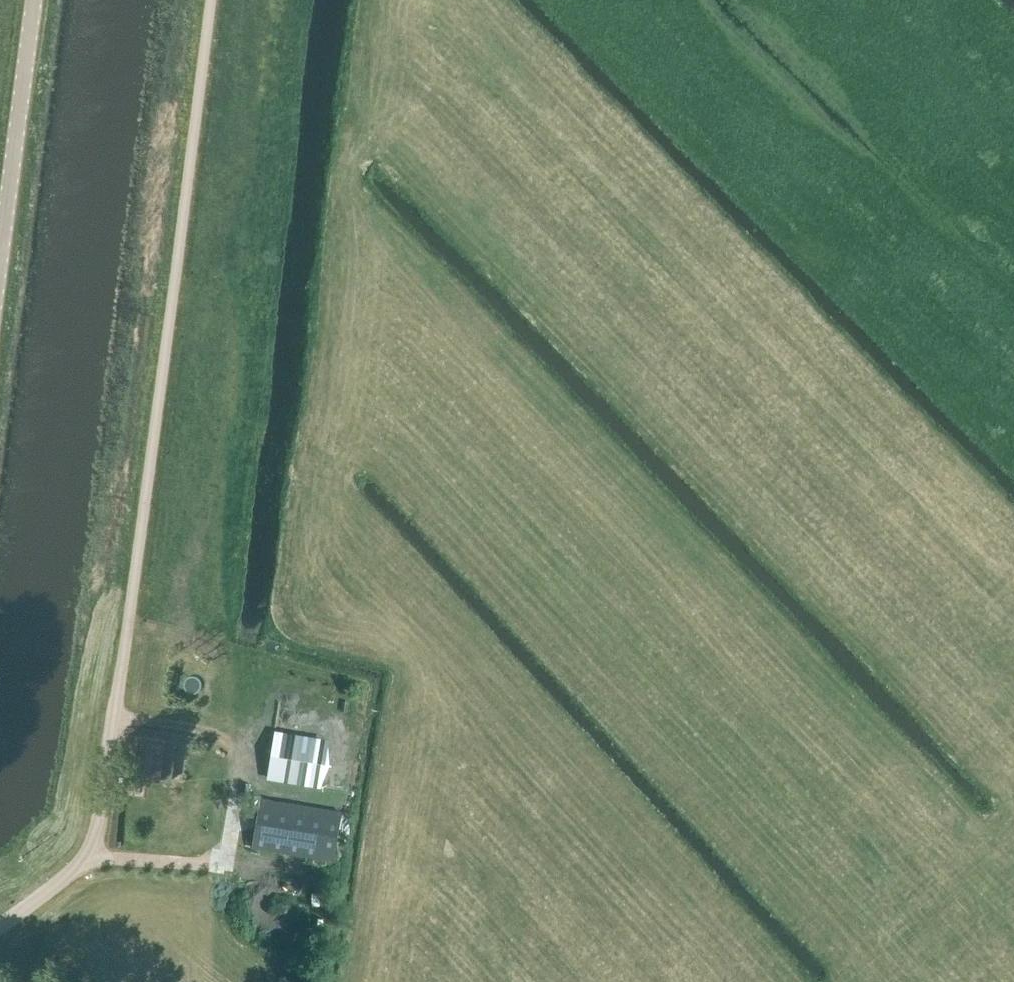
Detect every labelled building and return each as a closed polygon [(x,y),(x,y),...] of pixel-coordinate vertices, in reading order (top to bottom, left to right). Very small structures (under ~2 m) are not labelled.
[(314,769),(319,738),(272,730),(267,761),(314,769)] [(171,781),(176,743),(164,741),(127,735),(121,775),(158,781),(159,779),(171,781)] [(333,861),(340,812),(261,799),(253,848),(333,861)]
